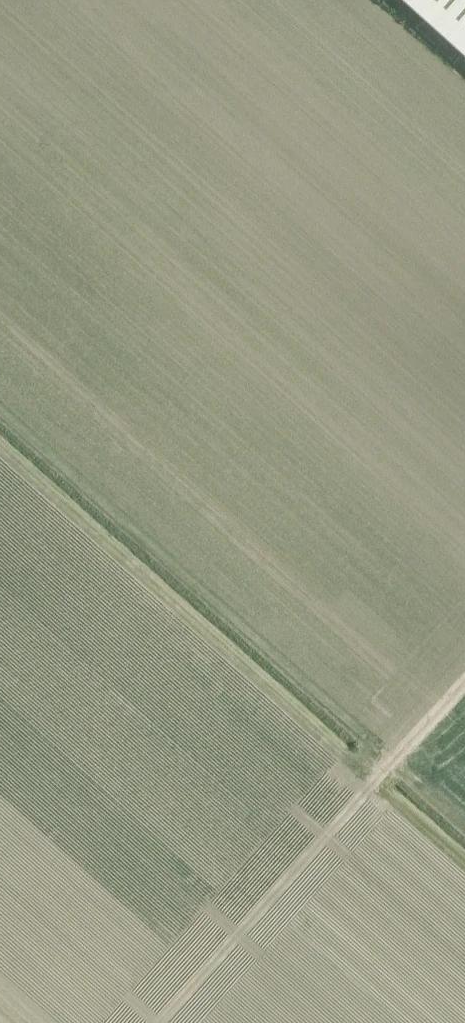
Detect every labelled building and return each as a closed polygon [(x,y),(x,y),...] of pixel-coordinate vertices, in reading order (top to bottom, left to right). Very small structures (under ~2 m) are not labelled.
[(464,58),(464,0),(400,0),(464,58)]
